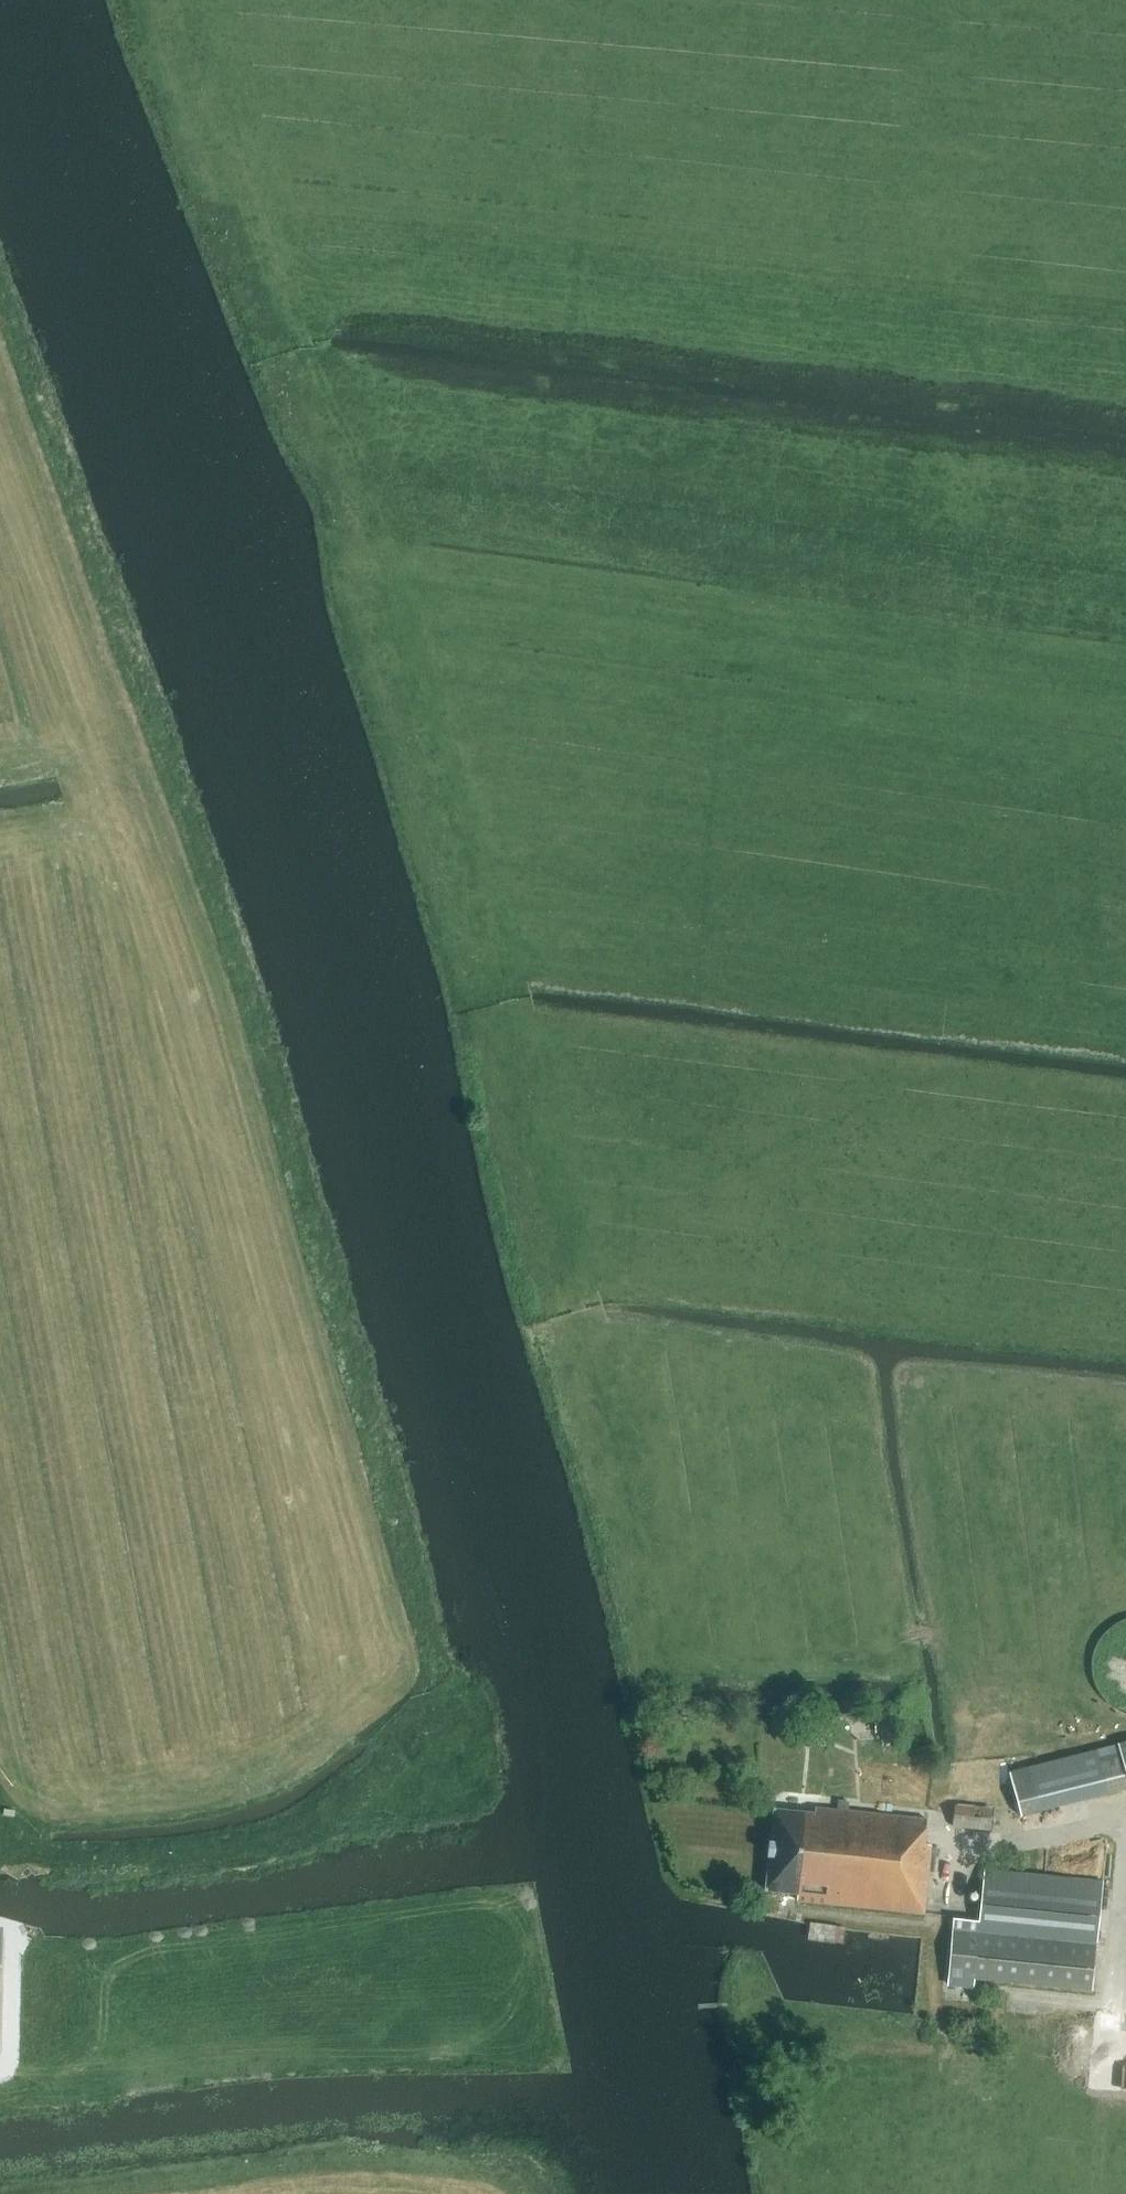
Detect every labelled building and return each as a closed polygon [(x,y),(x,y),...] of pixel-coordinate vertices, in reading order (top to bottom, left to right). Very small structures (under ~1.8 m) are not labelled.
[(1121,1622),(1113,1628),(1106,1634),(1100,1642),(1096,1651),(1094,1661),(1094,1671),(1095,1680),(1099,1689),(1104,1697),(1111,1704),(1119,1710),(1125,1713),(1125,1620),(1121,1622)] [(874,1720),(859,1721),(860,1734),(875,1733),(875,1732),(874,1720)] [(1108,1794),(1125,1789),(1125,1743),(1096,1751),(1108,1794)] [(1027,1768),(1009,1773),(1020,1816),(1039,1811),(1108,1794),(1096,1751),(1027,1768)] [(837,1802),(836,1810),(846,1811),(847,1803),(837,1802)] [(989,1832),(992,1808),(954,1804),(951,1827),(989,1832)] [(836,1810),(815,1808),(814,1813),(774,1809),(766,1890),(796,1894),(796,1900),(923,1914),(925,1899),(931,1845),(924,1844),(927,1820),(846,1811),(836,1810)] [(1090,1992),(1101,1882),(983,1870),(978,1923),(954,1921),(948,1981),(973,1983),(973,1980),(1090,1992)] [(974,2008),(976,1993),(955,1990),(953,2005),(974,2008)]
